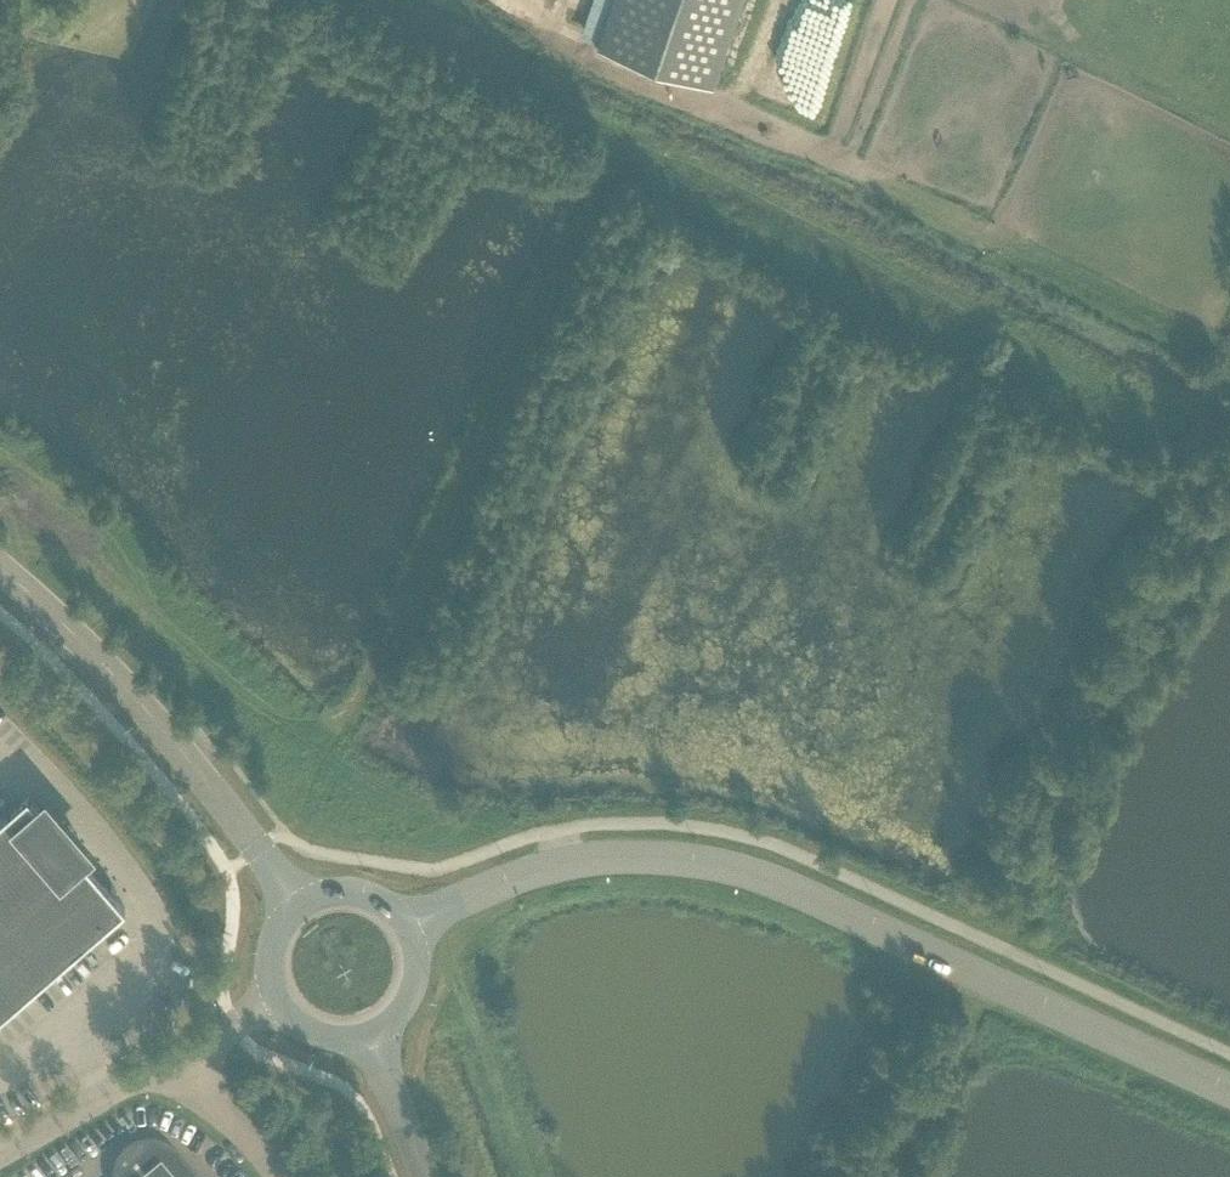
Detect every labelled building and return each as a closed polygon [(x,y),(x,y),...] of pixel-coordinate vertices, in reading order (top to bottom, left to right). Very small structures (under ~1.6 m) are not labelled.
[(599,45),(712,84),(741,0),(614,0),(599,45)] [(832,105),(859,9),(827,0),(797,0),(776,74),(787,77),(783,91),(832,105)] [(106,926),(107,928),(127,911),(26,795),(7,812),(8,814),(0,821),(0,1017),(106,926)] [(177,1159),(171,1153),(163,1149),(155,1147),(147,1147),(139,1148),(131,1152),(125,1157),(120,1164),(117,1172),(116,1176),(192,1176),(177,1159)]
